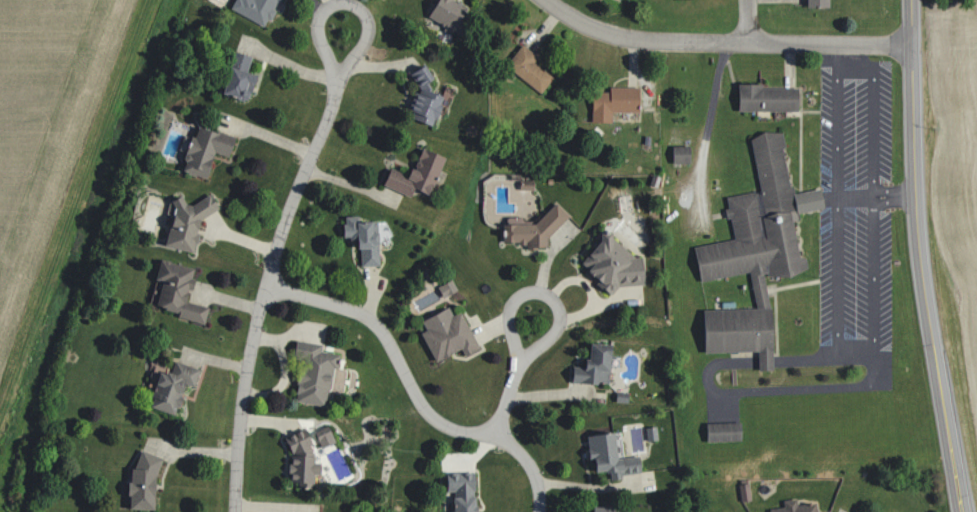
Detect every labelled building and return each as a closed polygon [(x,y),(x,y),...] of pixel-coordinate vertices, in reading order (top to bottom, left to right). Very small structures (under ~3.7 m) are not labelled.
[(228,9),(264,28),(278,0),(233,0),(228,9)] [(463,8),(451,2),(453,0),(432,0),(423,18),(452,32),(463,8)] [(531,63),(535,57),(519,45),(503,66),(539,94),(551,78),(531,63)] [(217,94),(245,102),(253,75),(244,73),(249,57),(229,51),(217,94)] [(428,125),(438,95),(424,90),(430,72),(413,66),(409,79),(415,81),(403,117),(428,125)] [(760,84),(735,84),(736,112),(796,111),(796,87),(760,88),(760,84)] [(636,112),(636,87),(606,87),(607,92),(588,93),(589,122),(610,122),(610,112),(636,112)] [(204,178),(210,153),(228,158),(233,137),(191,127),(179,172),(204,178)] [(765,277),(785,276),(806,269),(805,257),(795,258),(793,221),(795,220),(795,215),(820,207),(819,191),(792,192),(784,170),(782,132),(763,133),(752,137),(755,193),(726,195),(726,210),(723,211),(731,235),(732,242),(693,245),(695,268),(698,279),(750,276),(752,308),(698,311),(701,354),(755,351),(756,371),(770,370),(765,277)] [(687,164),(687,146),(669,147),(670,164),(687,164)] [(426,195),(439,155),(417,148),(410,170),(404,168),(402,174),(385,169),(380,186),(408,195),(410,190),(426,195)] [(161,246),(191,254),(194,241),(193,239),(198,218),(215,209),(207,194),(186,206),(184,205),(178,195),(167,201),(171,207),(170,212),(174,219),(166,223),(161,246)] [(500,244),(519,244),(526,252),(533,252),(537,247),(545,248),(546,237),(567,216),(553,202),(531,224),(501,224),(500,244)] [(377,266),(375,218),(340,220),(341,239),(351,239),(352,249),(357,249),(358,267),(377,266)] [(639,288),(639,251),(610,252),(610,235),(588,235),(589,288),(639,288)] [(203,322),(206,308),(181,302),(185,288),(188,289),(193,268),(158,260),(153,280),(159,281),(152,309),(203,322)] [(461,355),(475,349),(459,311),(450,316),(446,308),(418,319),(423,331),(418,333),(431,362),(459,350),(461,355)] [(327,407),(332,354),(319,353),(320,345),(287,341),(285,362),(300,364),(298,377),(295,376),(292,403),(327,407)] [(606,385),(608,345),(585,345),(584,366),(569,366),(568,383),(606,385)] [(198,369),(172,360),(167,375),(158,372),(145,407),(172,416),(183,385),(192,388),(198,369)] [(704,424),(704,442),(739,441),(739,423),(704,424)] [(285,488),(306,489),(308,488),(309,476),(315,474),(315,463),(312,463),(308,453),(308,441),(304,430),(298,430),(284,436),(287,444),(284,446),(290,460),(286,462),(285,488)] [(332,443),(327,430),(314,435),(318,447),(332,443)] [(639,473),(637,456),(615,459),(612,432),(583,436),(587,474),(607,472),(608,481),(620,479),(620,475),(639,473)] [(152,510),(152,484),(160,458),(137,451),(123,487),(123,495),(127,496),(127,509),(152,510)] [(472,473),(447,473),(447,483),(442,483),(442,492),(450,492),(450,511),(472,511),(472,473)] [(736,487),(740,503),(750,500),(746,484),(736,487)] [(815,503),(796,505),(795,499),(781,501),(782,508),(767,510),(768,511),(816,511),(815,503)] [(628,505),(604,503),(604,507),(591,506),(591,511),(627,511),(628,505)]
